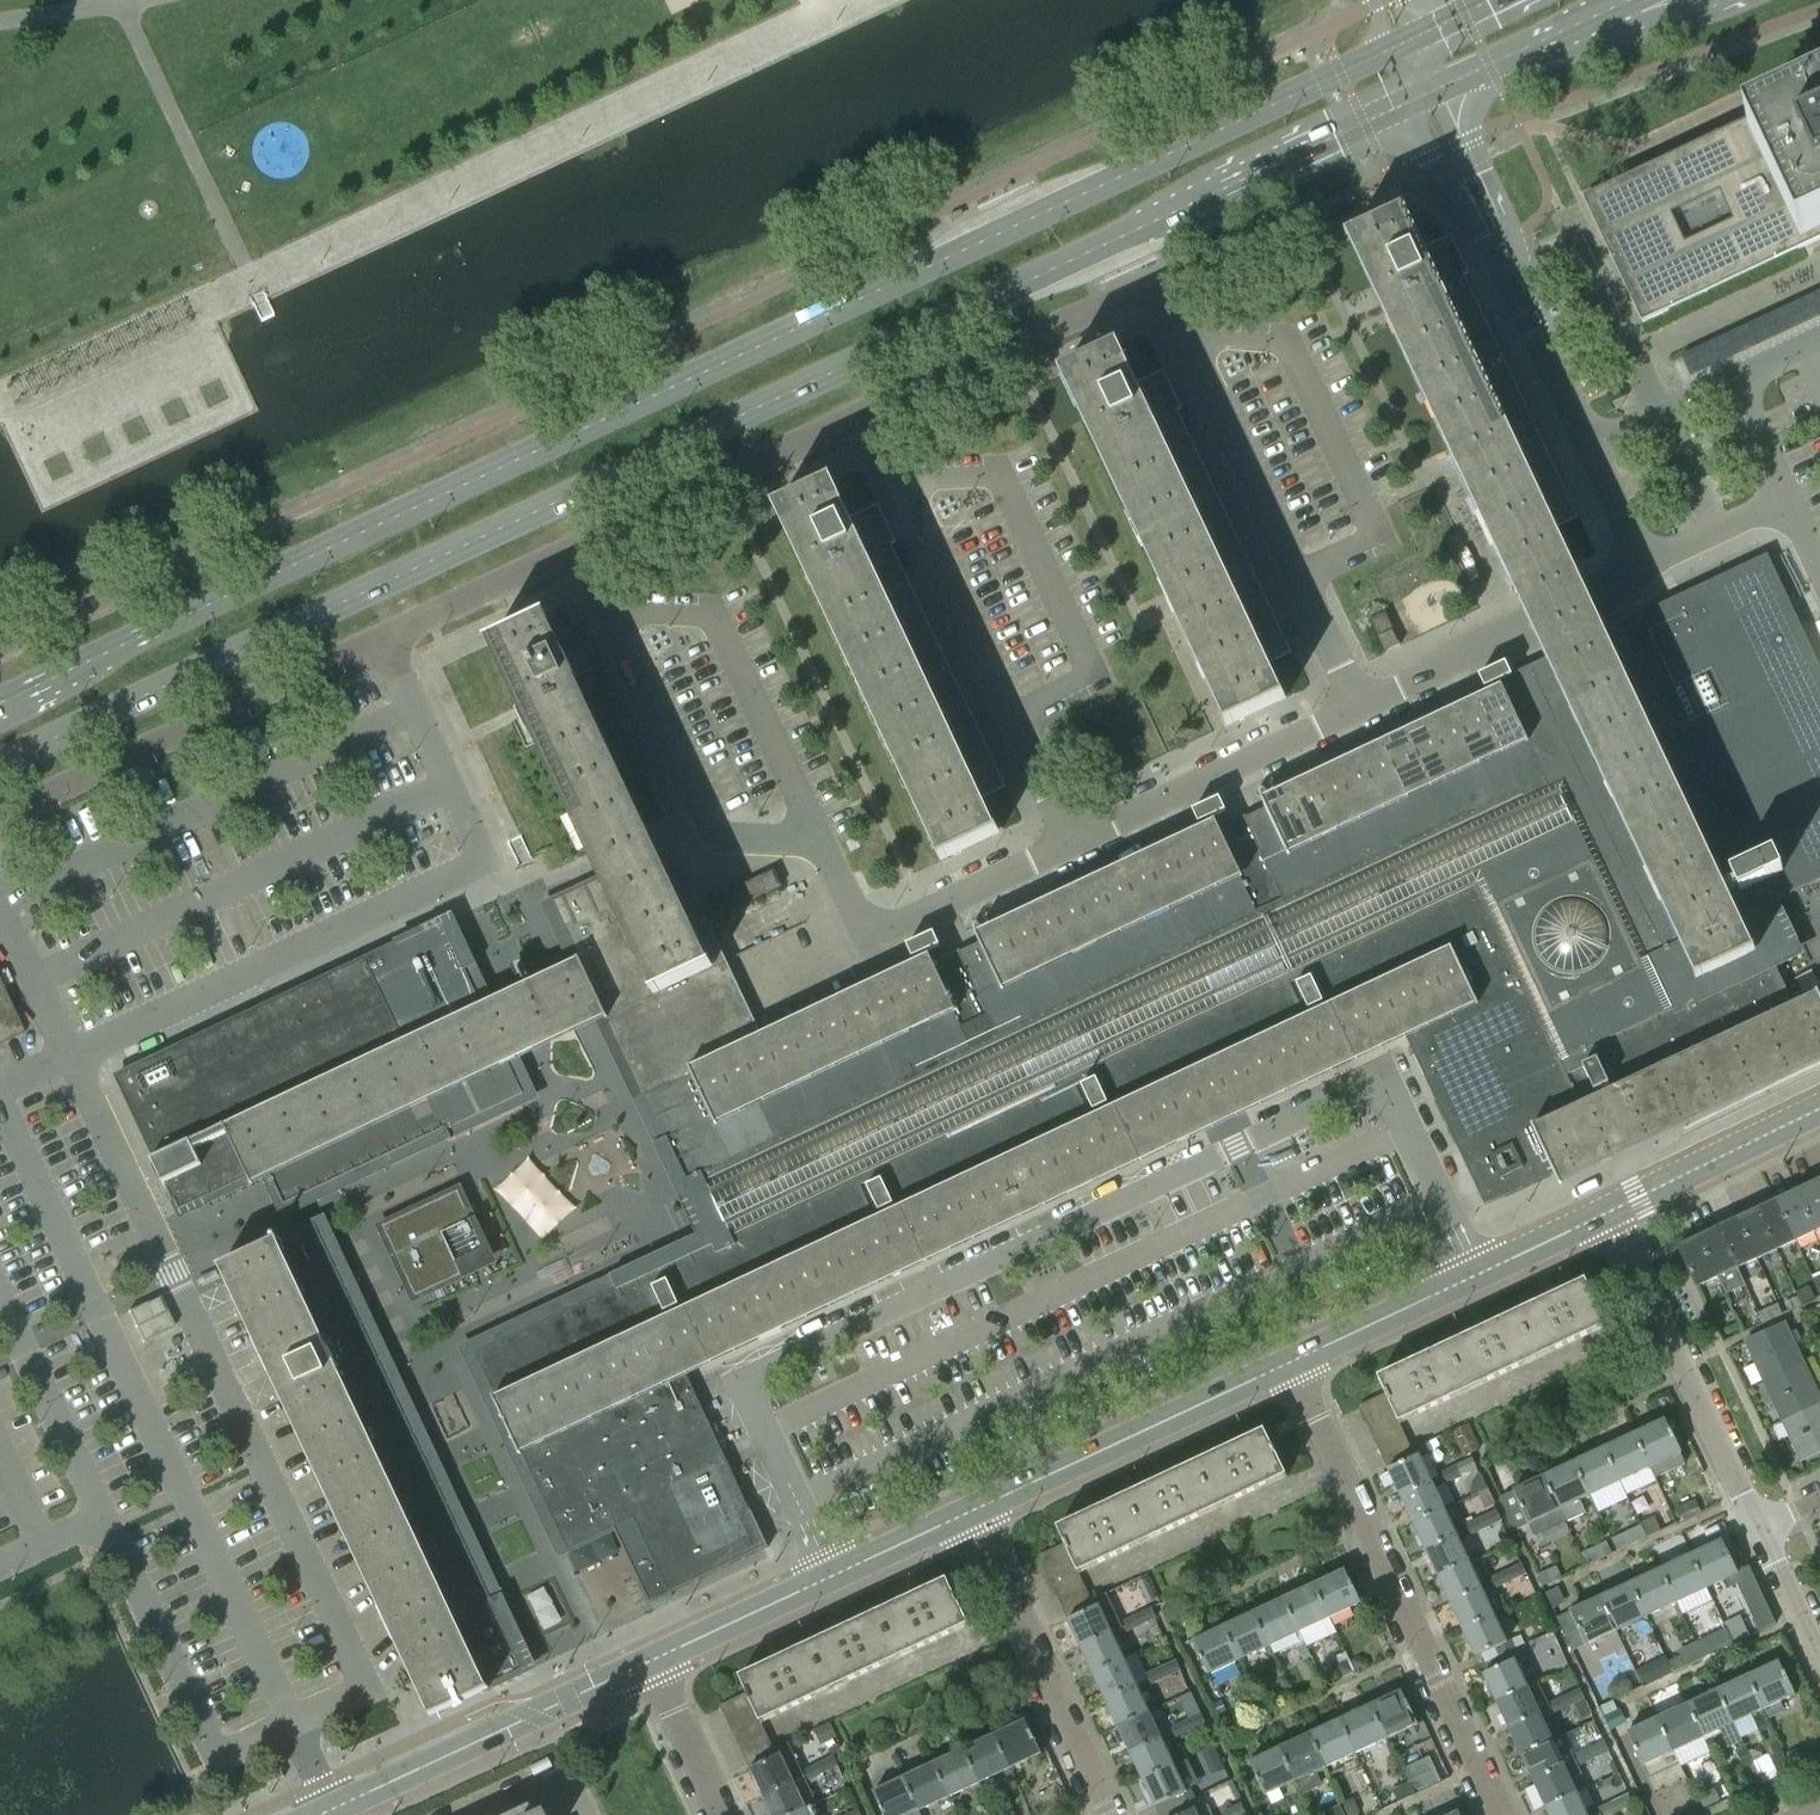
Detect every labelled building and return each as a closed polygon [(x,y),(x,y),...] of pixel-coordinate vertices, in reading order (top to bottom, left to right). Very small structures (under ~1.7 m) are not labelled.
[(1584,202),(1642,324),(1819,240),(1819,86),(1749,120),(1582,199),(1584,202)] [(1572,566),(1555,528),(1441,286),(1455,280),(1437,242),(1423,249),(1406,213),(1349,240),(1515,594),(1528,622),(1545,658),(1681,948),(1696,980),(1755,952),(1738,916),(1729,897),(1740,892),(1737,885),(1725,890),(1603,630),(1586,595),(1572,566)] [(1192,440),(1178,410),(1169,415),(1151,377),(1138,383),(1137,384),(1120,349),(1121,349),(1121,347),(1114,350),(1068,372),(1062,377),(1063,376),(1082,417),(1165,593),(1227,725),(1226,725),(1227,727),(1233,724),(1280,702),(1286,699),(1286,697),(1285,698),(1268,663),(1270,662),(1291,652),(1192,440)] [(905,572),(892,544),(883,549),(865,511),(851,518),(834,484),(777,511),(941,859),(999,832),(982,798),(1006,787),(955,679),(911,586),(905,572)] [(1484,687),(1471,693),(1477,706),(1266,806),(1245,816),(1219,828),(1213,831),(1205,834),(979,941),(957,951),(955,952),(933,962),(927,965),(920,969),(763,1043),(674,855),(663,860),(611,885),(607,877),(601,879),(580,889),(552,903),(579,960),(606,1017),(663,1137),(670,1152),(689,1193),(703,1186),(712,1182),(738,1170),(978,1056),(1000,1046),(1548,787),(1572,838),(1634,970),(1640,967),(1648,963),(1664,956),(1681,948),(1750,915),(1761,910),(1759,906),(1742,914),(1737,904),(1747,899),(1744,892),(1741,894),(1740,892),(1737,885),(1732,875),(1775,855),(1783,873),(1772,878),(1781,896),(1771,901),(1773,905),(1819,882),(1819,669),(1765,553),(1603,630),(1545,658),(1528,666),(1511,674),(1513,677),(1487,689),(1485,690),(1484,687)] [(1386,614),(1370,621),(1385,652),(1401,645),(1386,614)] [(491,645),(588,851),(646,824),(576,677),(588,672),(604,664),(592,639),(576,647),(564,652),(548,618),(491,645)] [(1487,689),(1494,686),(1513,677),(1511,674),(1506,664),(1479,677),(1484,687),(1485,690),(1487,689)] [(1542,1015),(1566,1064),(1665,1017),(1672,1013),(1774,965),(1758,931),(1750,915),(1681,948),(1664,956),(1648,963),(1640,967),(1634,970),(1572,838),(1548,787),(1000,1046),(978,1056),(738,1170),(712,1182),(703,1186),(689,1193),(701,1218),(713,1242),(741,1229),(953,1129),(1046,1085),(1083,1068),(1478,884),(1542,1015)] [(1199,824),(1201,824),(1208,820),(1227,811),(1221,798),(1193,811),(1199,824)] [(592,860),(601,879),(607,877),(611,885),(663,860),(650,833),(646,824),(588,851),(592,860)] [(751,901),(782,886),(775,870),(743,886),(751,901)] [(773,1556),(757,1522),(689,1376),(1130,1169),(1407,1039),(1485,1206),(1555,1174),(1561,1187),(1819,1066),(1819,998),(1818,995),(1793,1006),(1774,965),(1672,1013),(1665,1017),(1566,1064),(1542,1015),(1478,884),(1083,1068),(1046,1085),(953,1129),(741,1229),(713,1242),(627,1283),(482,1350),(503,1395),(496,1398),(522,1454),(566,1550),(635,1519),(670,1595),(720,1571),(724,1579),(773,1556)] [(443,925),(443,924),(118,1076),(156,1159),(192,1142),(196,1150),(204,1166),(168,1183),(181,1210),(195,1204),(243,1181),(250,1178),(268,1170),(269,1173),(285,1207),(349,1177),(348,1176),(523,1097),(507,1063),(504,1056),(505,1056),(482,1006),(443,925)] [(907,946),(913,959),(915,958),(922,955),(941,946),(935,933),(907,946)] [(0,986),(0,1045),(24,1033),(0,986)] [(1816,1183),(1796,1192),(1815,1233),(1819,1231),(1819,1191),(1816,1183)] [(466,1216),(455,1190),(379,1224),(413,1295),(459,1275),(494,1259),(472,1214),(466,1216)] [(1815,1233),(1796,1192),(1777,1201),(1796,1242),(1815,1233)] [(1796,1242),(1777,1201),(1758,1210),(1777,1251),(1796,1242)] [(1777,1251),(1758,1210),(1738,1219),(1757,1260),(1777,1251)] [(1757,1260),(1738,1219),(1719,1229),(1738,1269),(1757,1260)] [(280,1240),(226,1266),(422,1682),(438,1714),(484,1692),(479,1683),(486,1679),(522,1662),(361,1320),(315,1224),(280,1240)] [(1738,1269),(1719,1229),(1700,1238),(1719,1278),(1738,1269)] [(1719,1278),(1700,1238),(1679,1247),(1698,1288),(1719,1278)] [(500,1264),(519,1258),(513,1242),(495,1247),(500,1264)] [(1554,1289),(1548,1292),(1550,1297),(1572,1343),(1607,1327),(1598,1307),(1594,1297),(1586,1281),(1556,1295),(1554,1289)] [(1798,1296),(1802,1305),(1815,1299),(1809,1286),(1796,1292),(1798,1296)] [(1538,1359),(1572,1343),(1550,1297),(1548,1292),(1542,1295),(1544,1300),(1516,1313),(1538,1359)] [(144,1304),(128,1311),(143,1342),(174,1327),(166,1310),(160,1296),(144,1304)] [(1798,1296),(1785,1303),(1789,1311),(1802,1305),(1798,1296)] [(1763,1324),(1783,1314),(1778,1303),(1758,1313),(1763,1324)] [(1485,1322),(1480,1324),(1482,1329),(1504,1375),(1538,1359),(1516,1313),(1488,1327),(1485,1322)] [(1469,1392),(1504,1375),(1482,1329),(1480,1324),(1474,1327),(1476,1332),(1448,1345),(1469,1392)] [(1804,1363),(1786,1324),(1745,1343),(1763,1382),(1804,1363)] [(1417,1354),(1411,1357),(1414,1362),(1435,1408),(1469,1392),(1448,1345),(1419,1359),(1417,1354)] [(1399,1425),(1435,1408),(1414,1362),(1411,1357),(1406,1359),(1408,1364),(1378,1378),(1385,1393),(1385,1394),(1389,1403),(1391,1406),(1397,1419),(1399,1425)] [(1804,1363),(1763,1382),(1781,1420),(1819,1402),(1819,1397),(1804,1363)] [(1389,1403),(1385,1394),(1358,1406),(1364,1419),(1391,1406),(1389,1403)] [(1781,1420),(1800,1461),(1819,1452),(1819,1402),(1781,1420)] [(1370,1432),(1397,1419),(1391,1406),(1364,1419),(1370,1432)] [(1403,1431),(1399,1425),(1397,1419),(1370,1432),(1376,1444),(1403,1431)] [(1686,1464),(1681,1454),(1666,1420),(1635,1435),(1656,1479),(1686,1464)] [(1230,1447),(1252,1493),(1287,1477),(1276,1454),(1272,1444),(1266,1431),(1236,1445),(1233,1440),(1228,1442),(1230,1447)] [(1382,1457),(1409,1444),(1403,1431),(1376,1444),(1382,1457)] [(1658,1483),(1656,1479),(1635,1435),(1605,1449),(1620,1482),(1627,1497),(1658,1483)] [(1217,1509),(1252,1493),(1230,1447),(1228,1442),(1222,1445),(1224,1450),(1196,1463),(1217,1509)] [(1415,1457),(1409,1444),(1382,1457),(1388,1470),(1415,1457)] [(1575,1463),(1590,1496),(1620,1482),(1605,1449),(1575,1463)] [(1401,1497),(1432,1483),(1419,1455),(1415,1457),(1388,1470),(1401,1497)] [(1456,1465),(1461,1475),(1476,1468),(1472,1458),(1456,1465)] [(1162,1480),(1183,1525),(1217,1509),(1196,1463),(1168,1477),(1165,1472),(1159,1474),(1162,1480)] [(1587,1513),(1581,1501),(1590,1496),(1575,1463),(1544,1477),(1566,1523),(1587,1513)] [(1445,1482),(1461,1475),(1456,1465),(1440,1473),(1445,1482)] [(1149,1542),(1183,1525),(1162,1480),(1159,1474),(1154,1477),(1156,1482),(1127,1495),(1149,1542)] [(1535,1537),(1566,1523),(1544,1477),(1513,1491),(1529,1525),(1535,1537)] [(1444,1509),(1432,1483),(1401,1497),(1413,1523),(1444,1509)] [(1093,1511),(1115,1558),(1149,1542),(1127,1495),(1099,1509),(1096,1504),(1091,1506),(1093,1511)] [(1678,1524),(1700,1513),(1695,1502),(1673,1512),(1678,1524)] [(1079,1574),(1115,1558),(1093,1511),(1091,1506),(1085,1509),(1088,1514),(1058,1528),(1063,1540),(1065,1543),(1068,1550),(1071,1557),(1077,1569),(1079,1574)] [(1413,1523),(1426,1550),(1457,1536),(1444,1509),(1413,1523)] [(1497,1511),(1481,1519),(1485,1528),(1501,1521),(1497,1511)] [(1642,1525),(1648,1537),(1661,1531),(1655,1518),(1642,1524),(1642,1525)] [(1485,1528),(1481,1519),(1465,1526),(1470,1536),(1485,1528)] [(1613,1539),(1618,1551),(1632,1545),(1627,1532),(1613,1539)] [(1469,1562),(1457,1536),(1426,1550),(1438,1576),(1469,1562)] [(1739,1616),(1723,1582),(1738,1575),(1722,1541),(1691,1555),(1707,1589),(1708,1589),(1714,1602),(1724,1623),(1739,1616)] [(1038,1556),(1044,1569),(1071,1557),(1068,1550),(1065,1543),(1038,1556)] [(1602,1544),(1583,1553),(1588,1565),(1607,1556),(1602,1544)] [(1707,1589),(1691,1555),(1661,1569),(1677,1603),(1683,1616),(1714,1602),(1708,1589),(1707,1589)] [(1050,1582),(1077,1569),(1071,1557),(1044,1569),(1050,1582)] [(1482,1589),(1469,1562),(1438,1576),(1451,1603),(1482,1589)] [(1522,1565),(1506,1572),(1510,1582),(1526,1574),(1522,1565)] [(1050,1582),(1056,1595),(1083,1582),(1079,1574),(1077,1569),(1050,1582)] [(1631,1584),(1647,1617),(1677,1603),(1661,1569),(1631,1584)] [(1314,1585),(1329,1619),(1361,1604),(1346,1570),(1314,1585)] [(1510,1582),(1506,1572),(1490,1579),(1495,1589),(1510,1582)] [(913,1596),(934,1642),(970,1626),(960,1605),(956,1595),(948,1580),(918,1594),(916,1589),(910,1591),(913,1596)] [(1089,1595),(1083,1582),(1056,1595),(1062,1607),(1089,1595)] [(1601,1598),(1616,1631),(1647,1617),(1631,1584),(1601,1598)] [(1284,1599),(1299,1633),(1329,1619),(1314,1585),(1284,1599)] [(1494,1614),(1482,1589),(1451,1603),(1463,1629),(1494,1614)] [(900,1658),(934,1642),(913,1596),(910,1591),(905,1594),(907,1599),(879,1612),(900,1658)] [(1092,1601),(1094,1607),(1068,1619),(1081,1648),(1111,1633),(1122,1628),(1125,1633),(1139,1626),(1134,1617),(1120,1623),(1107,1594),(1092,1601)] [(1062,1607),(1068,1619),(1094,1607),(1092,1601),(1089,1595),(1062,1607)] [(1570,1612),(1571,1613),(1558,1619),(1572,1649),(1585,1643),(1586,1645),(1616,1631),(1601,1598),(1570,1612)] [(1253,1614),(1269,1647),(1299,1633),(1284,1599),(1253,1614)] [(1134,1617),(1139,1626),(1156,1618),(1152,1608),(1134,1617)] [(845,1628),(866,1674),(900,1658),(879,1612),(850,1626),(848,1621),(842,1623),(845,1628)] [(1223,1628),(1239,1661),(1269,1647),(1253,1614),(1223,1628)] [(1499,1656),(1515,1648),(1512,1640),(1507,1643),(1494,1614),(1463,1629),(1476,1657),(1496,1648),(1499,1656)] [(1724,1623),(1728,1631),(1734,1644),(1750,1636),(1740,1616),(1739,1616),(1724,1623)] [(832,1691),(866,1674),(845,1628),(842,1623),(836,1626),(839,1631),(810,1644),(832,1691)] [(1239,1661),(1223,1628),(1193,1642),(1209,1675),(1239,1661)] [(1081,1648),(1093,1674),(1124,1660),(1111,1633),(1081,1648)] [(1698,1645),(1704,1658),(1719,1651),(1713,1638),(1698,1645)] [(776,1660),(798,1707),(832,1691),(810,1644),(782,1658),(779,1653),(774,1655),(776,1660)] [(1311,1658),(1305,1645),(1299,1648),(1304,1661),(1311,1658)] [(1520,1657),(1515,1648),(1499,1656),(1504,1665),(1484,1674),(1496,1701),(1528,1687),(1515,1659),(1520,1657)] [(752,1701),(753,1705),(759,1717),(762,1723),(798,1707),(776,1660),(774,1655),(768,1658),(771,1663),(741,1677),(747,1691),(748,1692),(752,1701)] [(1680,1657),(1668,1662),(1673,1673),(1685,1667),(1680,1657)] [(1367,1661),(1359,1659),(1352,1662),(1357,1674),(1370,1668),(1367,1661)] [(1136,1685),(1124,1660),(1093,1674),(1105,1700),(1136,1685)] [(1160,1668),(1164,1678),(1181,1671),(1176,1661),(1160,1668)] [(1338,1672),(1342,1681),(1355,1675),(1348,1661),(1341,1664),(1338,1672)] [(1749,1676),(1764,1710),(1795,1695),(1780,1662),(1749,1676)] [(1651,1664),(1636,1671),(1644,1687),(1659,1680),(1651,1664)] [(1164,1678),(1160,1668),(1144,1676),(1149,1685),(1164,1678)] [(1718,1691),(1734,1724),(1764,1710),(1749,1676),(1718,1691)] [(1538,1682),(1528,1687),(1496,1701),(1509,1728),(1540,1713),(1550,1709),(1552,1714),(1569,1706),(1565,1697),(1548,1704),(1538,1682)] [(1105,1700),(1118,1726),(1148,1712),(1136,1685),(1105,1700)] [(1580,1690),(1565,1697),(1569,1706),(1584,1699),(1580,1690)] [(1402,1691),(1371,1706),(1387,1739),(1418,1725),(1402,1691)] [(1688,1705),(1704,1738),(1734,1724),(1718,1691),(1688,1705)] [(721,1705),(721,1706),(726,1717),(753,1705),(752,1701),(748,1692),(721,1705)] [(1191,1693),(1179,1699),(1186,1714),(1199,1708),(1191,1693)] [(1260,1703),(1266,1715),(1279,1709),(1277,1704),(1268,1700),(1260,1703)] [(753,1705),(726,1717),(732,1729),(759,1717),(753,1705)] [(1658,1719),(1674,1752),(1704,1738),(1688,1705),(1658,1719)] [(1341,1720),(1357,1753),(1387,1739),(1371,1706),(1341,1720)] [(1603,1716),(1610,1731),(1627,1723),(1620,1708),(1603,1716)] [(1155,1725),(1148,1712),(1118,1726),(1130,1753),(1161,1738),(1172,1733),(1174,1739),(1190,1731),(1185,1722),(1170,1729),(1165,1720),(1155,1725)] [(1521,1754),(1553,1740),(1540,1713),(1509,1728),(1521,1754)] [(1201,1714),(1185,1722),(1190,1731),(1206,1724),(1201,1714)] [(759,1717),(732,1729),(738,1743),(765,1730),(762,1723),(759,1717)] [(1674,1752),(1658,1719),(1627,1733),(1643,1767),(1674,1752)] [(1311,1734),(1327,1767),(1357,1753),(1341,1720),(1311,1734)] [(1759,1730),(1760,1732),(1769,1728),(1766,1720),(1756,1724),(1759,1730)] [(995,1735),(1011,1769),(1042,1755),(1026,1721),(995,1735)] [(765,1730),(738,1743),(745,1756),(771,1743),(765,1730)] [(1327,1767),(1311,1734),(1281,1748),(1296,1781),(1303,1795),(1323,1786),(1317,1772),(1327,1767)] [(965,1750),(980,1783),(1011,1769),(995,1735),(965,1750)] [(1130,1753),(1142,1778),(1173,1764),(1161,1738),(1130,1753)] [(1565,1766),(1553,1740),(1521,1754),(1534,1781),(1565,1766)] [(1779,1776),(1792,1771),(1778,1740),(1765,1746),(1769,1754),(1779,1776)] [(1605,1742),(1589,1750),(1593,1759),(1609,1752),(1605,1742)] [(771,1743),(745,1756),(750,1768),(777,1756),(774,1750),(771,1743)] [(774,1750),(777,1756),(750,1768),(764,1796),(805,1777),(803,1772),(789,1743),(774,1750)] [(1214,1745),(1200,1751),(1207,1766),(1221,1760),(1214,1745)] [(1296,1781),(1281,1748),(1250,1762),(1265,1796),(1296,1781)] [(1804,1759),(1799,1749),(1788,1754),(1793,1764),(1804,1759)] [(934,1764),(950,1797),(980,1783),(965,1750),(934,1764)] [(1430,1756),(1402,1769),(1408,1782),(1436,1769),(1430,1756)] [(818,1764),(823,1774),(838,1766),(834,1757),(818,1764)] [(1565,1766),(1534,1781),(1546,1807),(1577,1792),(1572,1780),(1581,1775),(1577,1767),(1575,1762),(1565,1766)] [(803,1772),(805,1777),(807,1781),(823,1774),(818,1764),(803,1772)] [(904,1778),(920,1811),(950,1797),(934,1764),(904,1778)] [(1186,1793),(1173,1764),(1142,1778),(1156,1807),(1175,1798),(1179,1805),(1195,1798),(1191,1790),(1186,1793)] [(280,1767),(265,1775),(269,1784),(285,1777),(280,1767)] [(1436,1769),(1408,1782),(1409,1783),(1414,1794),(1442,1781),(1436,1769)] [(764,1796),(772,1814),(791,1814),(806,1808),(817,1803),(807,1781),(805,1777),(764,1796)] [(904,1778),(874,1792),(885,1814),(912,1814),(920,1811),(904,1778)] [(1414,1794),(1409,1783),(1395,1790),(1400,1801),(1414,1794)] [(1697,1796),(1703,1810),(1721,1801),(1714,1788),(1697,1796)] [(1577,1792),(1546,1807),(1550,1814),(1588,1814),(1577,1792)] [(1629,1795),(1614,1802),(1618,1811),(1633,1804),(1629,1795)] [(1194,1809),(1199,1807),(1195,1798),(1179,1805),(1183,1814),(1182,1814),(1197,1814),(1194,1809)] [(1349,1814),(1357,1814),(1361,1813),(1354,1799),(1344,1803),(1349,1814)] [(1241,1802),(1224,1810),(1226,1814),(1247,1814),(1241,1802)] [(1599,1814),(1600,1814),(1611,1814),(1618,1811),(1614,1802),(1597,1810),(1599,1814)]
